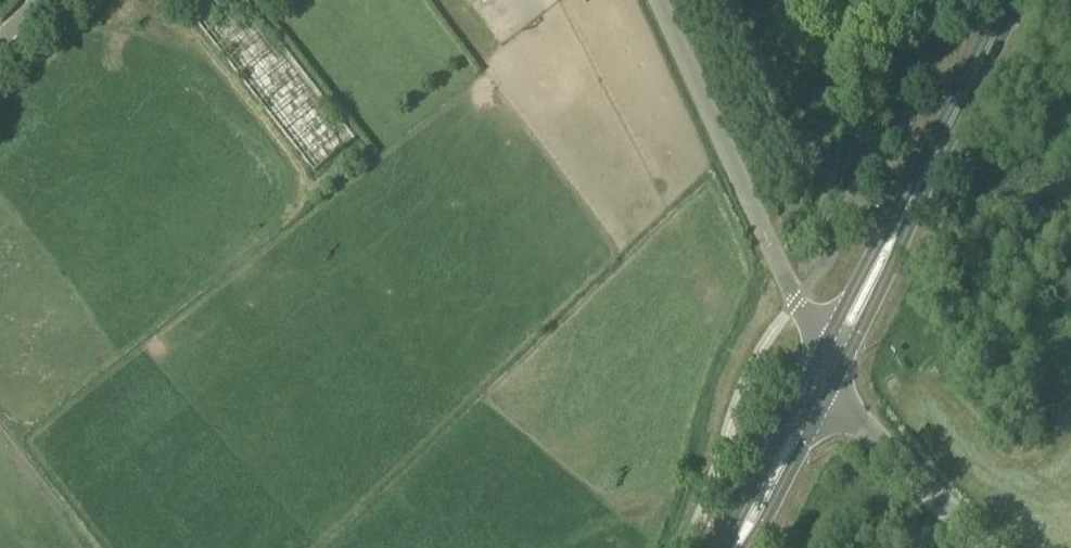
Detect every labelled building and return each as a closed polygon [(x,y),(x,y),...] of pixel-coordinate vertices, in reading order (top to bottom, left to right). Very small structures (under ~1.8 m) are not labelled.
[(352,139),(245,0),(191,0),(185,5),(311,170),(352,139)]
